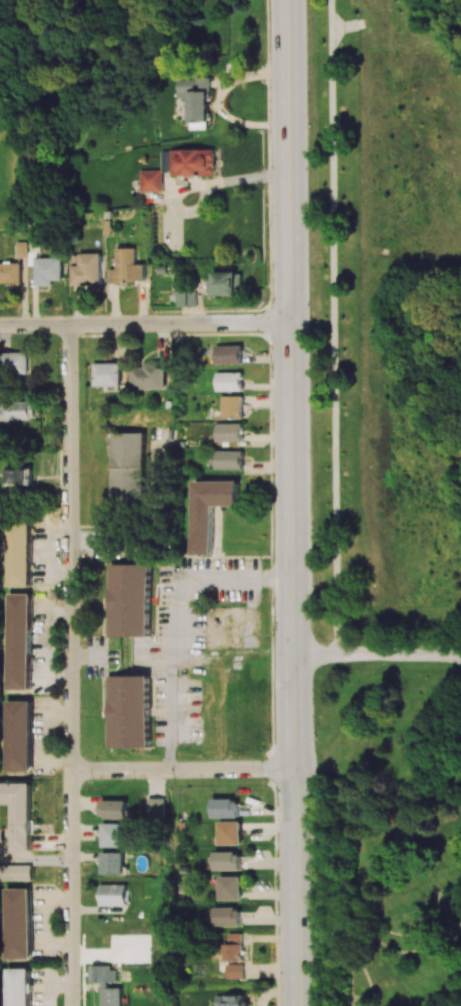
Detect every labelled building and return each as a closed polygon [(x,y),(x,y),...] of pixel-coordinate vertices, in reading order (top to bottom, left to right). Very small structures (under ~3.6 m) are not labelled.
[(162,151),(162,172),(171,172),(171,177),(216,176),(216,150),(162,151)] [(141,192),(163,192),(163,170),(141,171),(141,192)] [(27,242),(16,242),(17,258),(28,258),(27,242)] [(116,248),(116,269),(109,269),(109,282),(146,282),(146,264),(137,264),(137,248),(116,248)] [(101,286),(101,254),(79,253),(78,266),(70,266),(70,285),(101,286)] [(62,257),(35,258),(35,286),(53,286),(53,281),(63,280),(62,257)] [(22,284),(21,263),(0,264),(0,285),(22,284)] [(213,272),(214,295),(244,295),(243,272),(213,272)] [(196,307),(196,292),(178,291),(178,306),(196,307)] [(243,363),(242,345),(215,346),(216,364),(243,363)] [(0,353),(0,374),(31,374),(30,352),(0,353)] [(168,389),(167,362),(144,363),(144,367),(131,367),(132,389),(168,389)] [(94,386),(122,386),(122,363),(94,363),(94,386)] [(217,391),(243,391),(243,372),(216,373),(217,391)] [(243,418),(244,396),(222,396),(222,418),(243,418)] [(3,419),(38,419),(38,402),(3,402),(3,419)] [(217,424),(217,442),(243,442),(243,423),(217,424)] [(144,432),(111,433),(112,504),(146,504),(144,432)] [(244,451),(217,450),(216,469),(243,469),(244,451)] [(33,468),(8,467),(8,484),(32,485),(33,468)] [(238,481),(190,482),(191,554),(212,554),(212,506),(239,506),(238,481)] [(4,587),(28,587),(27,515),(2,515),(4,587)] [(109,564),(110,637),(150,637),(150,564),(109,564)] [(3,594),(31,594),(29,691),(1,691),(3,594)] [(110,748),(150,748),(150,676),(109,676),(110,748)] [(2,700),(30,701),(29,771),(1,771),(2,700)] [(9,804),(0,804),(0,783),(31,782),(32,852),(10,852),(9,804)] [(165,798),(148,798),(147,817),(165,817),(165,798)] [(213,818),(239,818),(239,799),(213,800),(213,818)] [(129,801),(101,800),(101,818),(128,819),(129,801)] [(242,845),(242,821),(220,822),(220,845),(242,845)] [(103,847),(126,847),(127,824),(103,823),(103,847)] [(125,852),(102,852),(103,874),(125,874),(125,852)] [(214,853),(215,871),(242,870),(241,852),(214,853)] [(0,865),(0,881),(30,881),(30,865),(0,865)] [(243,900),(242,876),(220,877),(220,900),(243,900)] [(128,906),(128,885),(101,884),(101,905),(128,906)] [(1,890),(30,889),(31,960),(2,960),(1,890)] [(438,892),(441,903),(451,900),(448,890),(438,892)] [(241,926),(242,908),(216,908),(215,926),(241,926)] [(243,933),(229,933),(229,943),(223,943),(224,961),(244,961),(243,933)] [(244,964),(227,964),(227,979),(244,979),(244,964)] [(109,988),(109,982),(117,982),(117,966),(92,967),(92,983),(102,983),(102,1005),(122,1005),(122,988),(109,988)] [(30,969),(30,1005),(4,1005),(4,969),(30,969)] [(218,996),(218,1005),(247,1005),(247,995),(218,996)]
